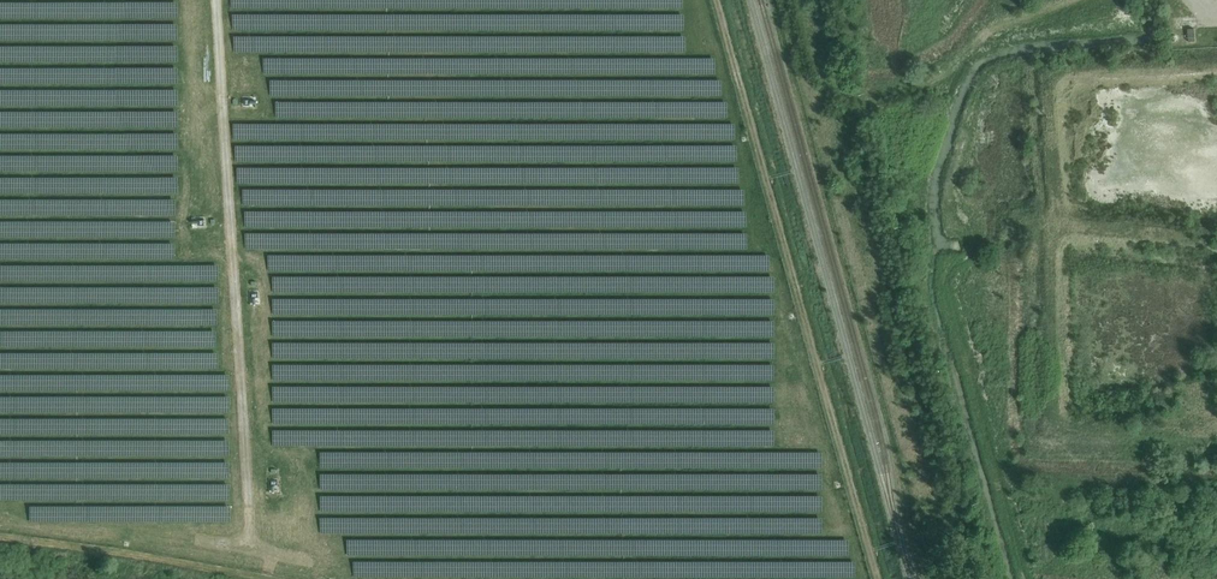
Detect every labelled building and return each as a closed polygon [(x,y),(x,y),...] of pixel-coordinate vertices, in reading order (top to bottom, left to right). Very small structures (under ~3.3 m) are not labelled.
[(180,108),(180,104),(114,105),(113,0),(109,0),(0,2),(0,17),(3,21),(0,23),(0,111),(180,108)] [(123,83),(122,98),(143,99),(144,84),(123,83)] [(259,143),(248,146),(252,160),(263,157),(259,143)] [(143,212),(178,213),(179,198),(144,196),(143,212)] [(117,264),(103,263),(102,277),(116,278),(117,264)] [(164,278),(164,263),(126,263),(126,278),(164,278)] [(222,278),(222,264),(166,263),(165,277),(172,277),(172,278),(222,278)] [(187,329),(172,328),(172,343),(186,344),(187,329)] [(220,344),(219,328),(196,329),(196,344),(220,344)] [(163,343),(163,329),(125,329),(125,343),(163,343)] [(136,350),(136,354),(129,355),(129,365),(153,365),(152,350),(136,350)] [(221,366),(221,352),(161,350),(161,364),(221,366)] [(200,372),(173,370),(172,385),(232,388),(233,373),(200,371),(200,372)] [(128,372),(128,387),(164,386),(164,372),(128,372)]
